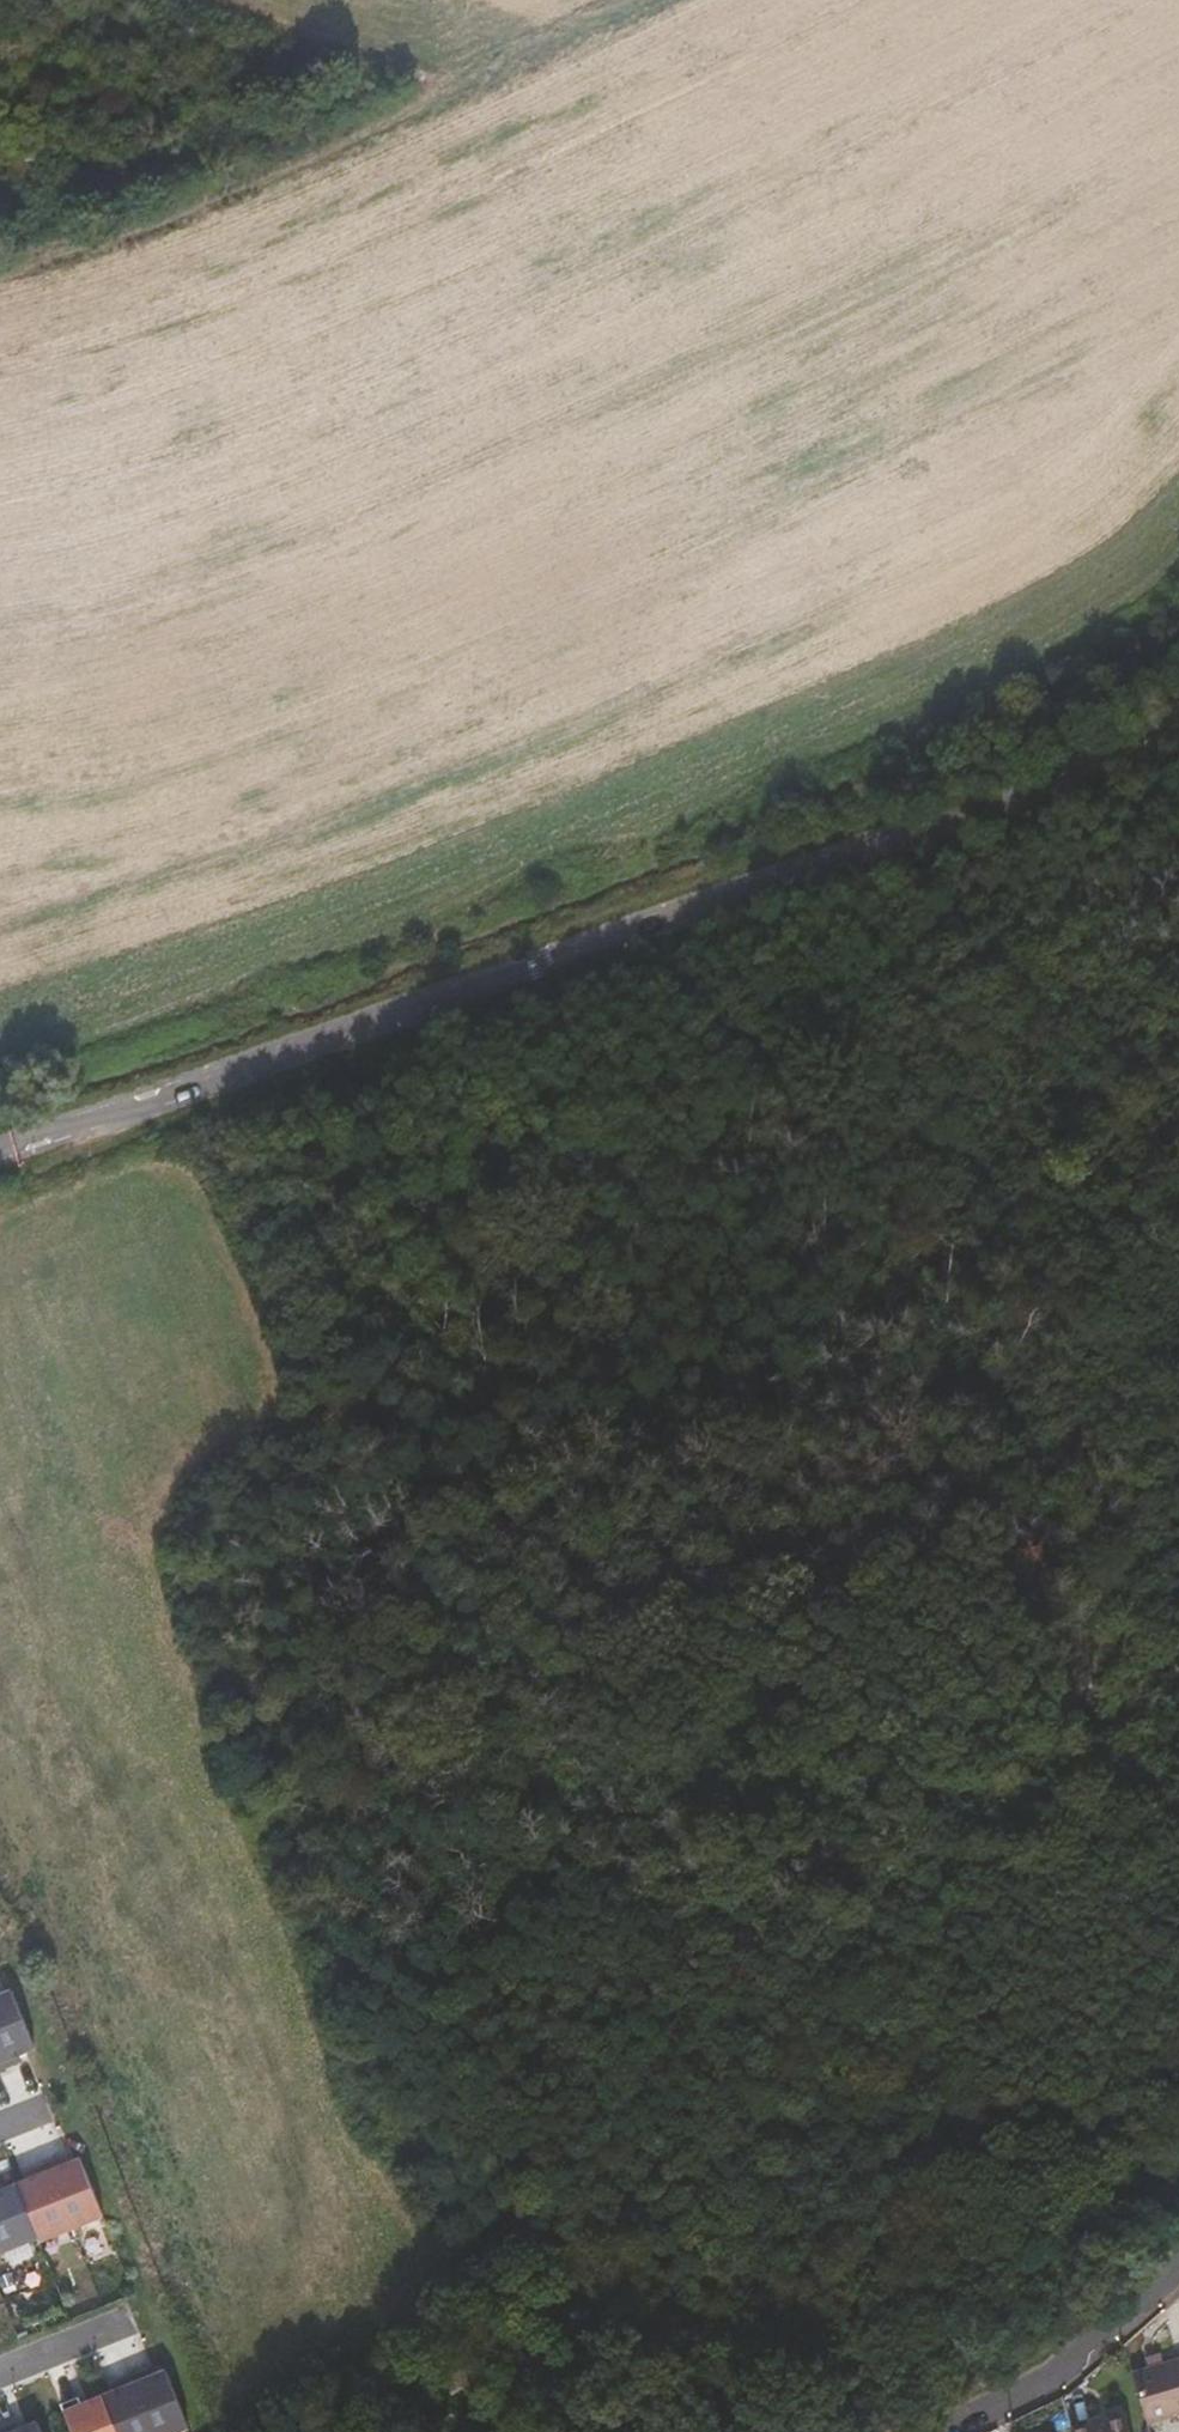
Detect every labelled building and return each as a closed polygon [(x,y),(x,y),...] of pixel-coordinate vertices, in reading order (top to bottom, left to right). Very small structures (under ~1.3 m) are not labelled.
[(6,2068),(22,2061),(19,2054),(35,2047),(12,1990),(0,1995),(0,2053),(6,2068)] [(61,2158),(45,2164),(71,2229),(103,2216),(80,2159),(64,2165),(61,2158)] [(31,2178),(16,2185),(37,2237),(39,2242),(71,2229),(45,2164),(28,2171),(31,2178)] [(37,2237),(16,2185),(0,2191),(0,2253),(37,2237)] [(1150,2431),(1178,2422),(1178,2368),(1135,2381),(1150,2431)] [(134,2383),(154,2431),(177,2431),(188,2427),(165,2371),(134,2383)] [(101,2397),(116,2431),(154,2431),(134,2383),(101,2397)] [(61,2404),(72,2431),(116,2431),(101,2397),(82,2404),(79,2397),(61,2404)] [(1127,2419),(1074,2431),(1130,2431),(1127,2419)] [(2,2428),(4,2431),(41,2431),(37,2423),(21,2429),(19,2422),(2,2428)]
